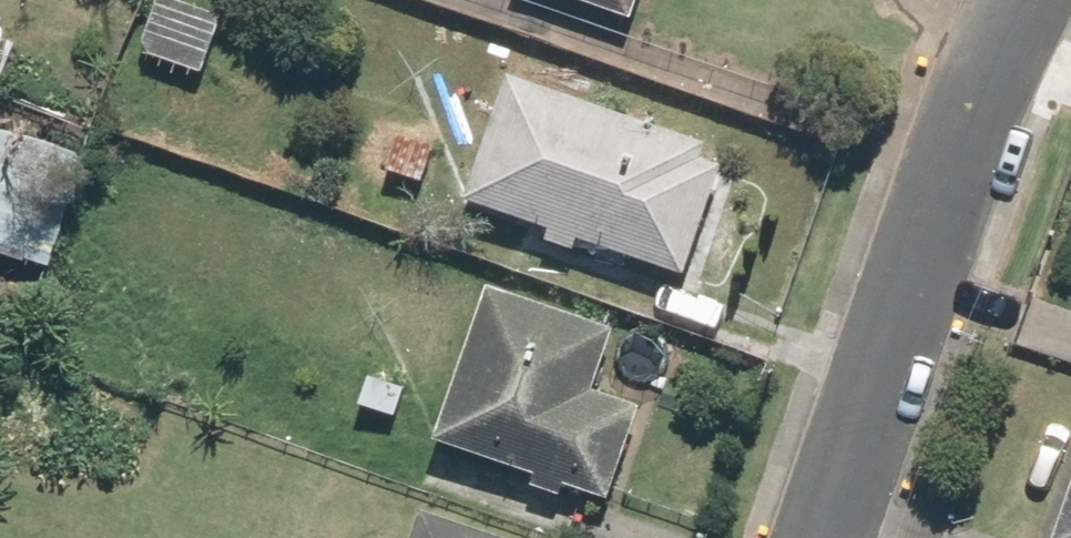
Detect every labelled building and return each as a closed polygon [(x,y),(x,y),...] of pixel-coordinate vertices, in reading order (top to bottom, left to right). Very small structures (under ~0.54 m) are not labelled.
[(196,0),(150,0),(132,56),(211,80),(233,11),(196,0)] [(635,13),(639,0),(600,0),(635,13)] [(742,136),(513,66),(473,199),(552,223),(547,237),(583,248),(586,238),(700,273),(742,136)] [(0,116),(0,248),(60,261),(87,135),(0,116)] [(627,320),(495,277),(441,441),(532,471),(527,486),(563,498),(567,486),(610,500),(642,401),(604,389),(627,320)] [(1055,537),(1070,537),(1070,488),(1055,537)]
